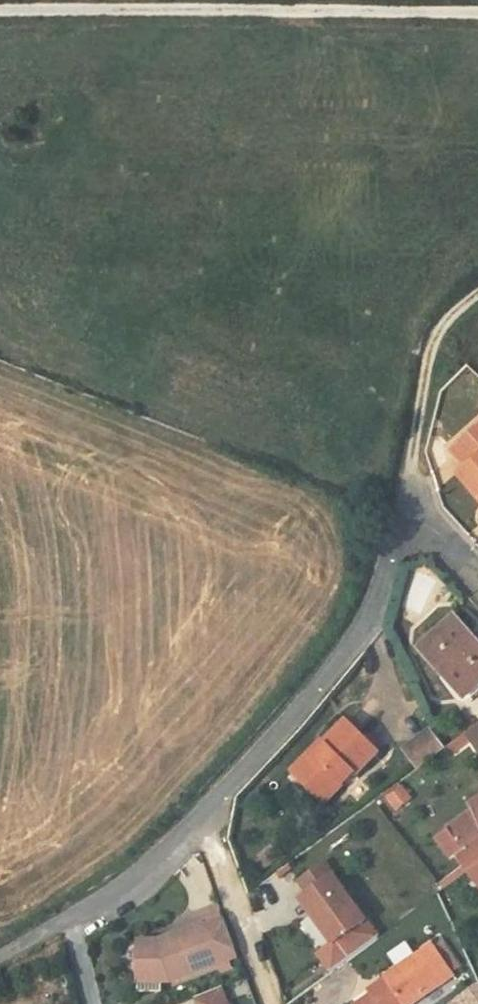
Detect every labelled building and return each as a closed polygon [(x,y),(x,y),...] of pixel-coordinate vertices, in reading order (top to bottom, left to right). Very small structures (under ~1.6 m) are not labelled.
[(465,462),(477,452),(477,425),(452,445),(465,462)] [(456,470),(477,498),(477,452),(465,462),(456,470)] [(428,650),(464,693),(477,681),(477,641),(461,621),(428,650)] [(317,747),(275,783),(303,813),(343,778),(352,787),(385,757),(346,715),(314,744),(317,747)] [(430,730),(403,749),(416,768),(444,749),(430,730)] [(468,740),(477,752),(477,731),(468,740)] [(397,813),(414,797),(400,782),(383,798),(397,813)] [(477,800),(477,801),(469,808),(473,813),(449,831),(463,851),(458,855),(470,872),(477,867),(477,799),(477,800)] [(441,837),(456,857),(458,855),(463,851),(449,831),(441,837)] [(329,861),(300,882),(317,907),(311,912),(337,948),(323,958),(332,970),(381,934),(372,921),(329,861)] [(162,987),(235,960),(219,917),(156,940),(138,937),(133,970),(150,973),(148,981),(162,987)] [(310,917),(301,924),(318,948),(327,942),(310,917)] [(369,995),(373,1000),(376,1003),(418,1003),(454,977),(431,946),(385,980),(387,982),(369,995)] [(201,1003),(220,1003),(229,1001),(223,986),(199,995),(201,1003)] [(456,1003),(477,1003),(477,987),(456,1003)]
